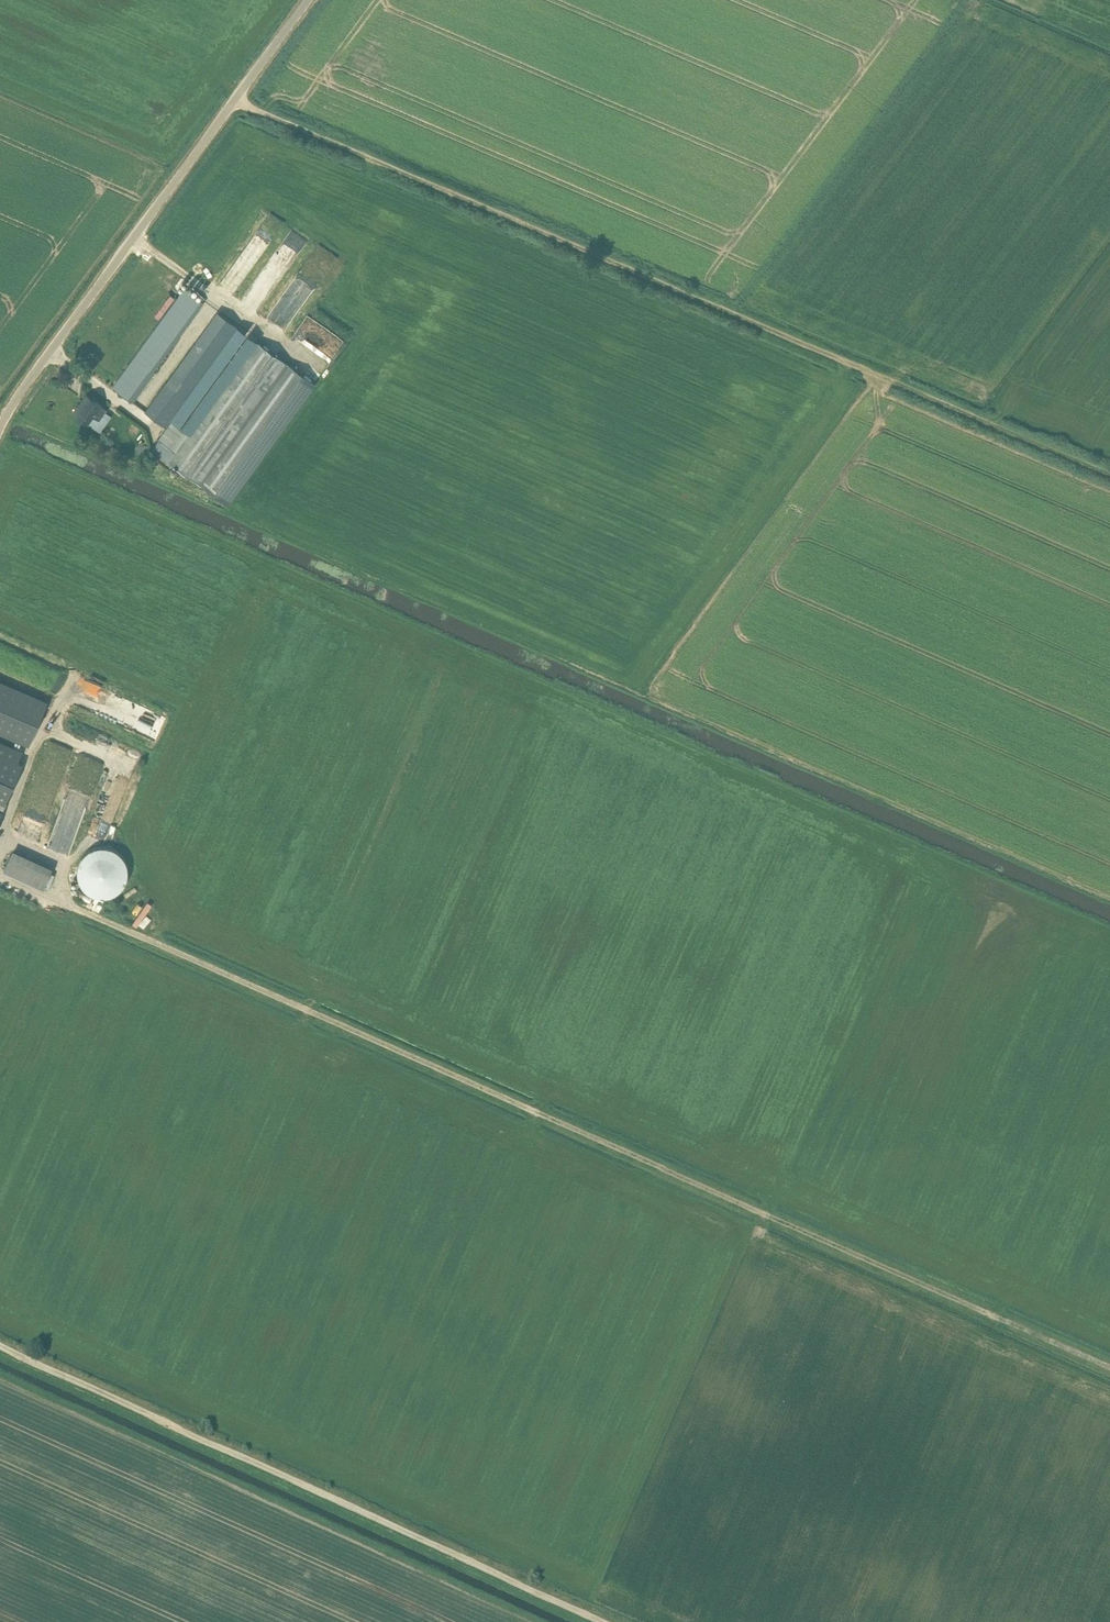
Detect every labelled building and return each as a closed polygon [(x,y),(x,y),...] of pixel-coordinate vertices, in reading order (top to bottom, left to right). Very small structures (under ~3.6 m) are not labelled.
[(113,387),(133,402),(205,302),(185,288),(113,387)] [(218,311),(145,411),(167,427),(170,428),(174,422),(183,428),(251,335),(218,311)] [(165,441),(156,452),(229,505),(317,384),(256,340),(189,432),(183,428),(174,422),(170,428),(167,427),(159,438),(165,441)] [(73,413),(88,423),(100,431),(111,416),(105,411),(107,409),(101,405),(101,404),(87,394),(73,413)] [(0,681),(0,732),(28,744),(47,701),(0,681)] [(2,814),(1,813),(5,804),(22,763),(18,761),(22,751),(0,741),(0,820),(2,814)] [(78,867),(78,871),(78,875),(80,880),(81,884),(84,887),(85,889),(87,890),(90,893),(94,894),(99,895),(103,896),(105,896),(109,895),(113,894),(117,891),(120,889),(123,885),(125,882),(127,878),(127,875),(127,871),(127,867),(126,863),(124,859),(122,855),(120,854),(117,851),(113,849),(111,848),(107,847),(103,847),(99,847),(94,848),(90,850),(89,851),(85,854),(84,855),(81,859),(80,863),(78,867)] [(4,871),(43,889),(53,867),(13,849),(4,871)] [(139,928),(151,905),(146,902),(134,925),(139,928)]
